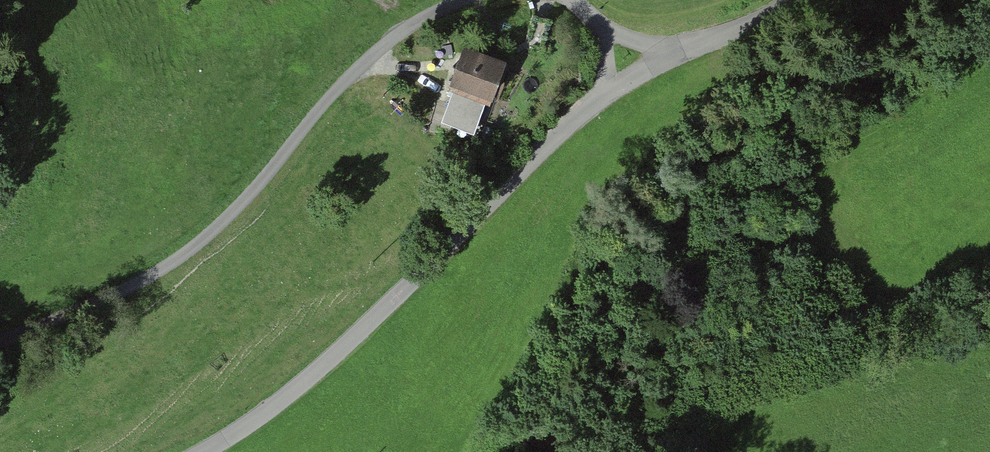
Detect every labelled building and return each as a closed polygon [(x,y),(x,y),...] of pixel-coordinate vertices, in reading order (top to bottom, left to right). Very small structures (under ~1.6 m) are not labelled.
[(465,48),(438,122),(469,134),(496,62),(465,48)]
